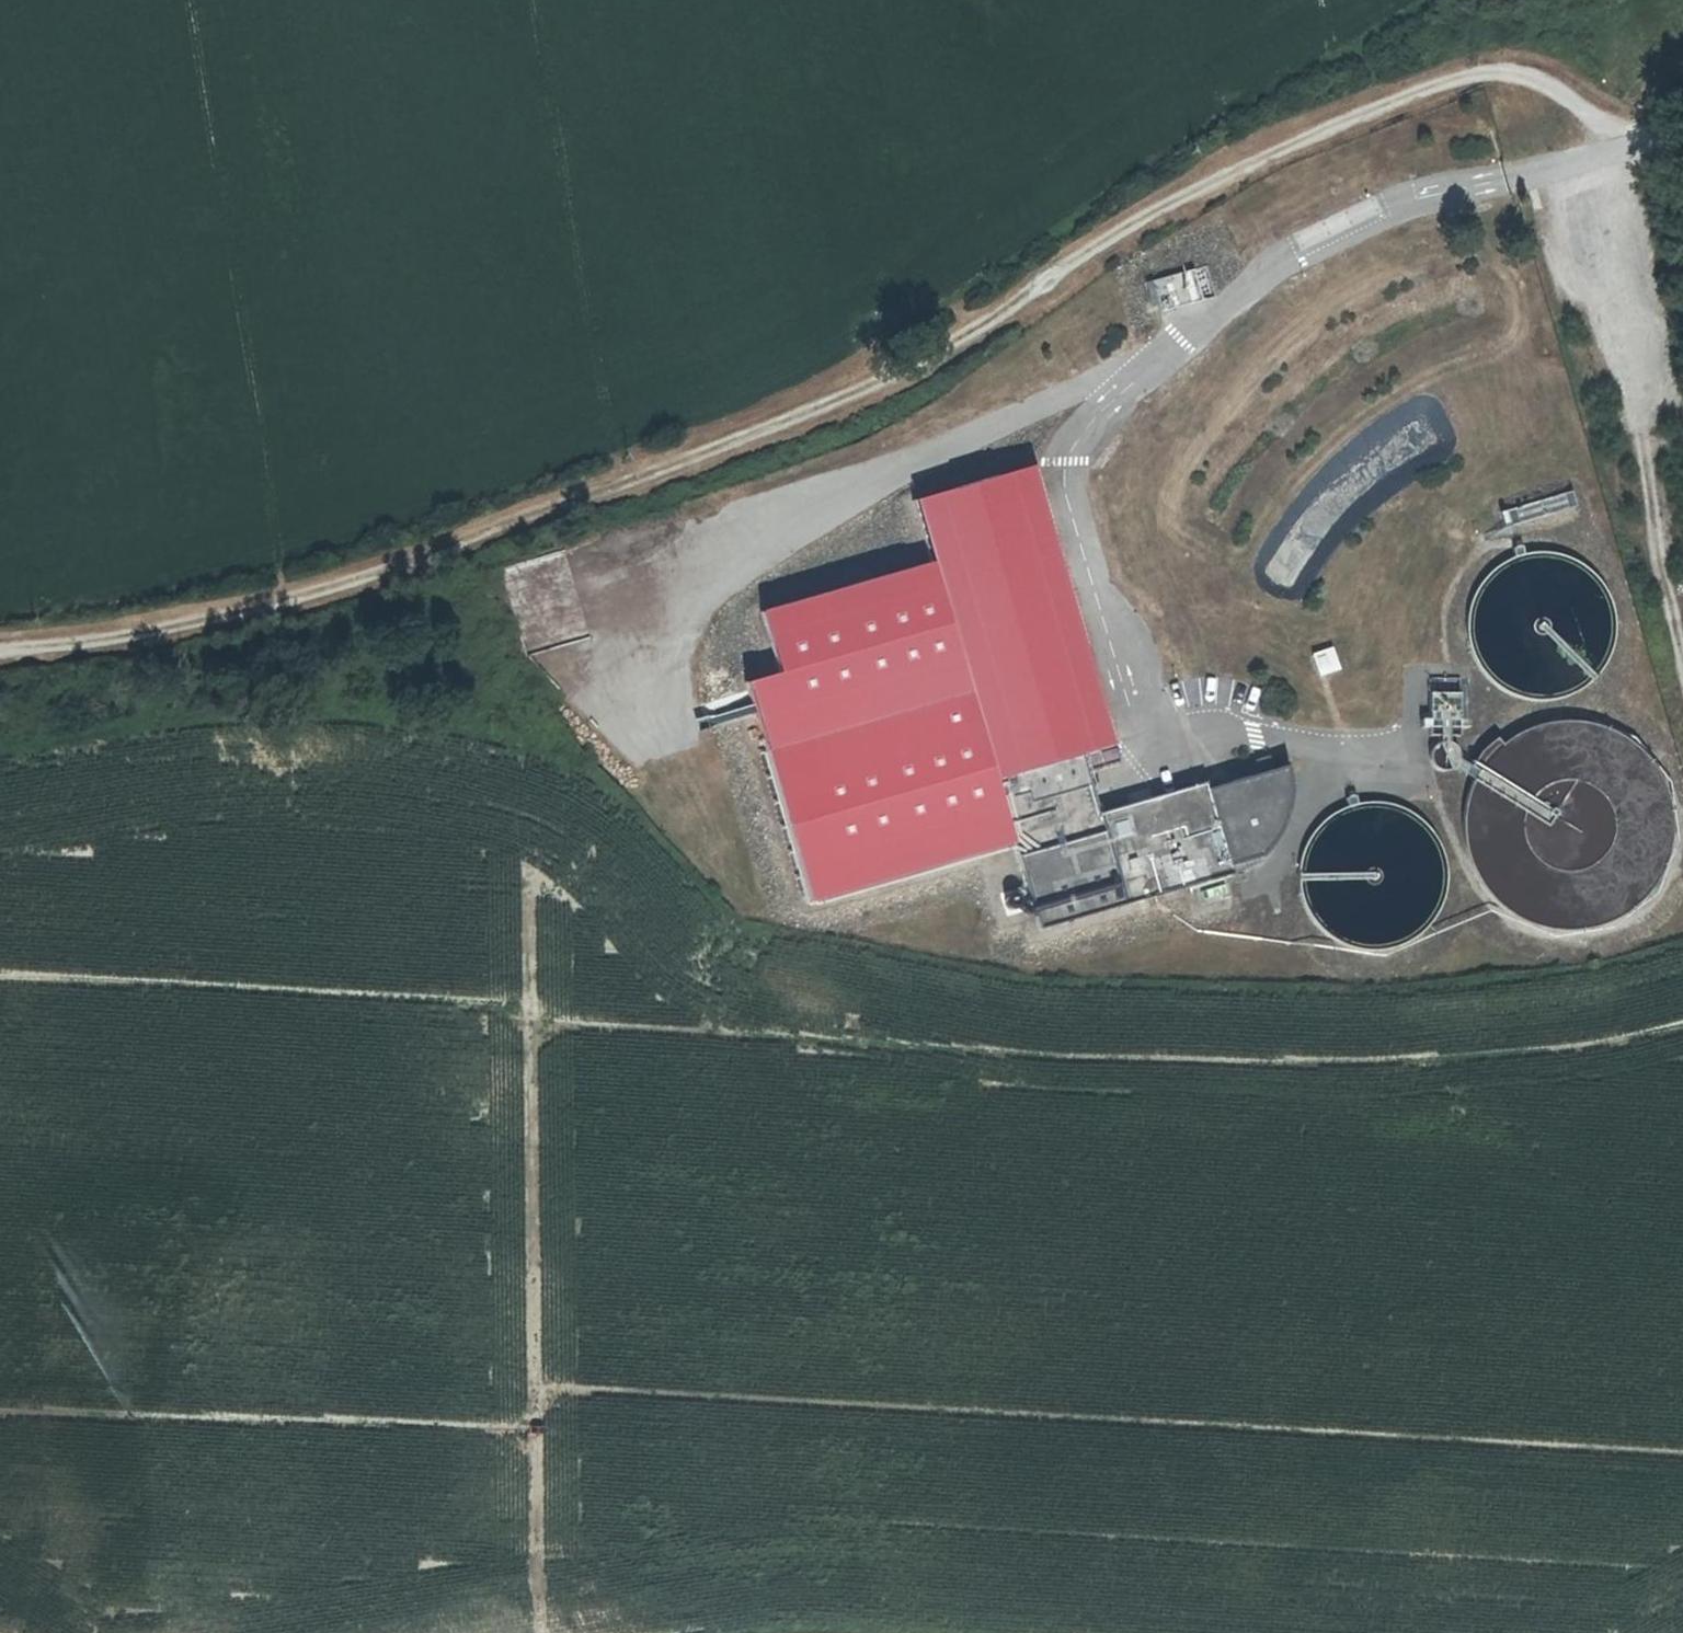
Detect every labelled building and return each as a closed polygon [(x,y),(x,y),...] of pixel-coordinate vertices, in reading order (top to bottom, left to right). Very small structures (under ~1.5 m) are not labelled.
[(1148,280),(1156,312),(1201,302),(1194,270),(1148,280)] [(1115,747),(1035,467),(915,502),(933,565),(761,614),(779,677),(747,686),(810,906),(1016,847),(997,781),(1088,755),(1115,747)] [(997,781),(1016,847),(1040,929),(1266,865),(1284,844),(1296,815),(1299,787),(1295,764),(1211,788),(1210,782),(1104,812),(1088,755),(997,781)]
